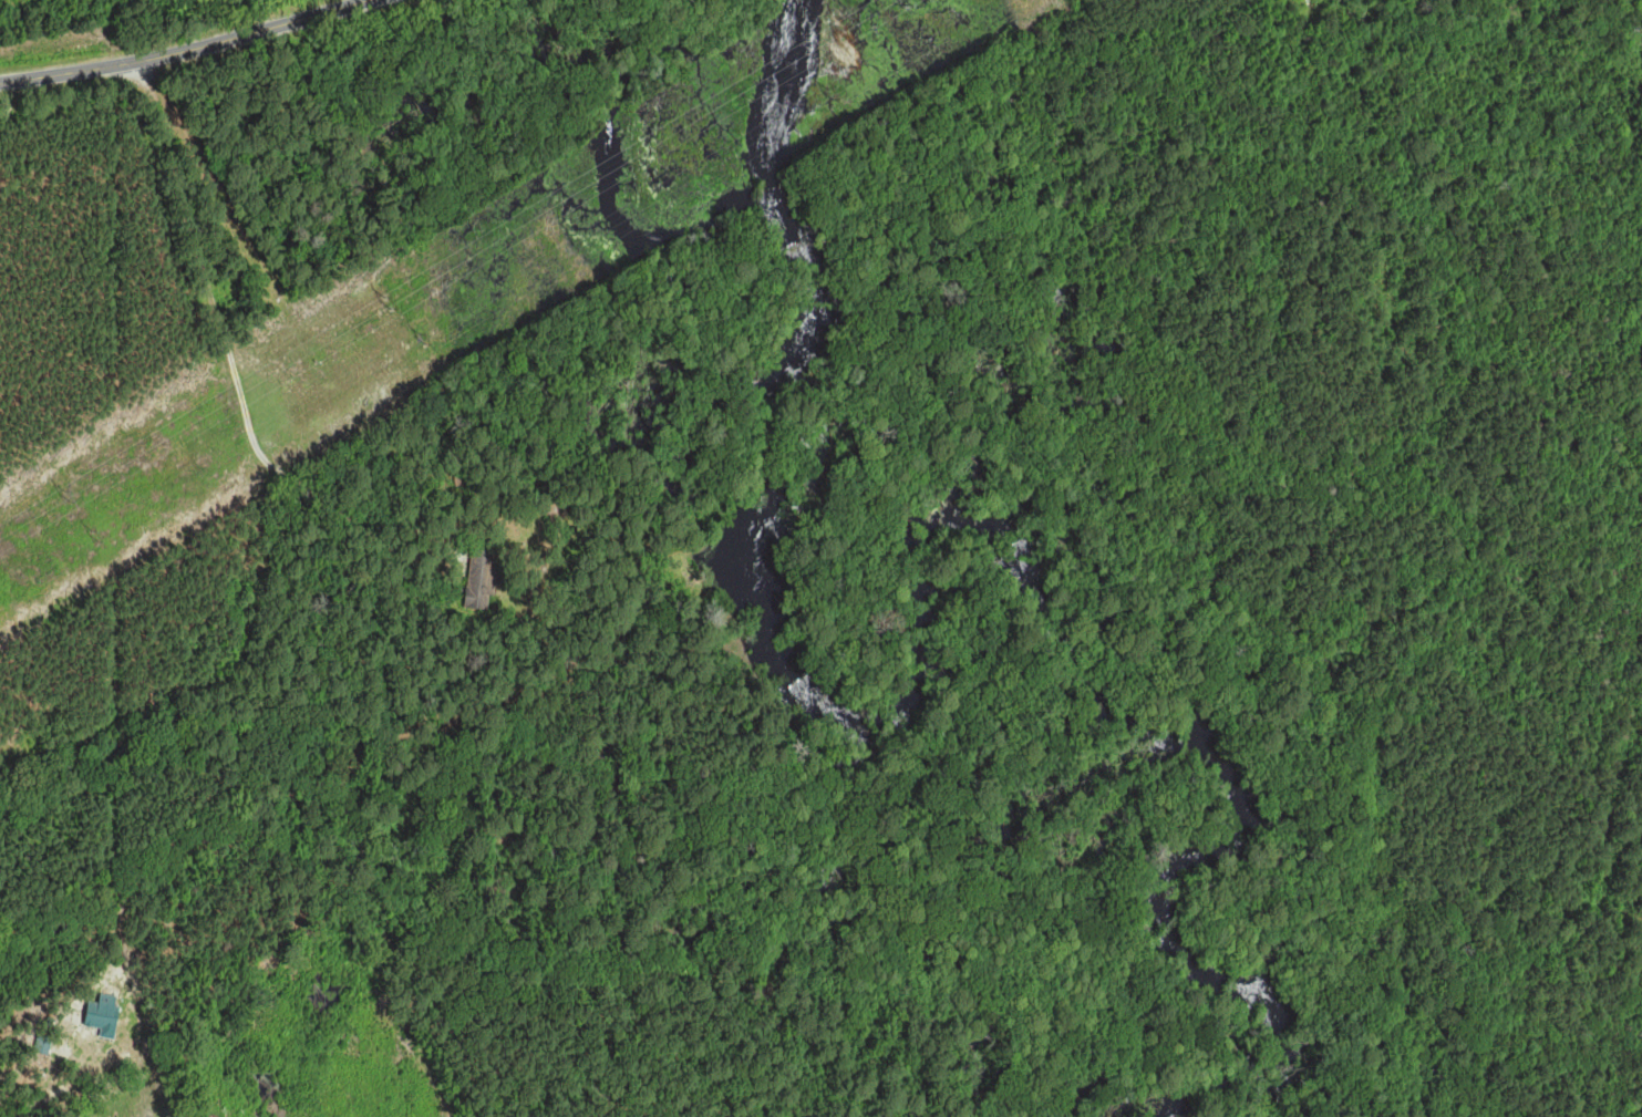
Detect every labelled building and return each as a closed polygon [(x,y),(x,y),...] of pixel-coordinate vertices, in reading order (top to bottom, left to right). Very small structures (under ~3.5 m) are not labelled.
[(468,608),(494,611),(500,553),(474,550),(468,608)]
